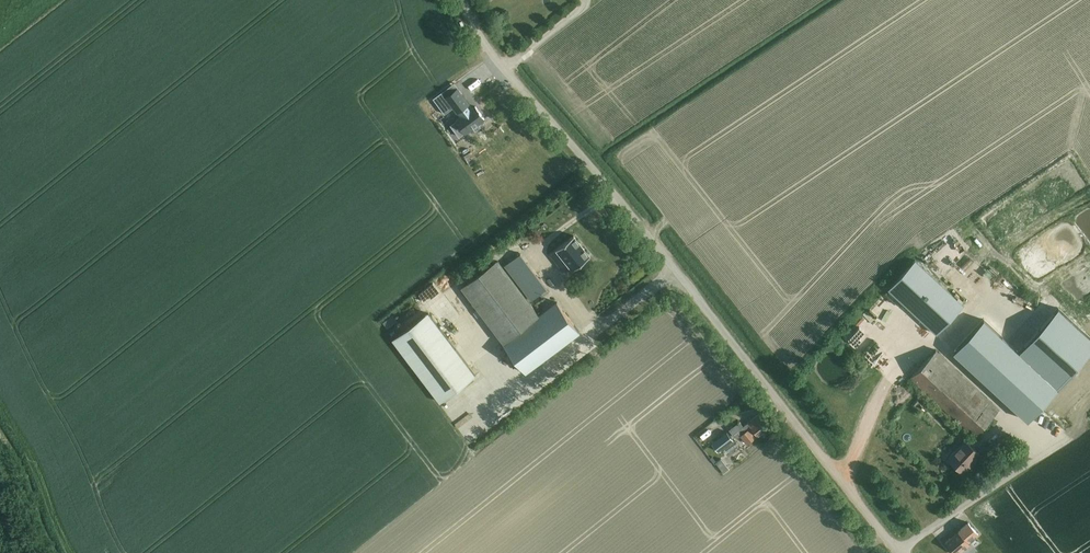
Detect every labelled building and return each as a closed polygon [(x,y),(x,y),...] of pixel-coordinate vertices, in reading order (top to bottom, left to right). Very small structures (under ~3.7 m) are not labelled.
[(479,71),(483,79),(491,74),(487,67),(479,71)] [(466,106),(467,105),(469,104),(458,88),(445,97),(457,112),(461,110),(464,114),(456,120),(465,133),(473,127),(475,130),(481,126),(478,123),(484,118),(475,106),(469,110),(466,106)] [(477,133),(472,135),(476,143),(480,141),(477,133)] [(573,271),(590,257),(574,236),(557,250),(560,255),(555,259),(558,263),(560,261),(563,265),(566,262),(573,271)] [(505,266),(510,273),(531,301),(547,289),(520,254),(505,266)] [(556,301),(539,315),(497,260),(462,287),(503,342),(526,373),(580,332),(556,301)] [(889,289),(937,334),(964,305),(915,260),(889,289)] [(1059,308),(1019,352),(984,319),(954,351),(1029,420),(1089,354),(1089,336),(1059,308)] [(475,374),(428,313),(393,340),(440,401),(475,374)] [(911,377),(974,436),(1000,408),(936,350),(911,377)] [(741,437),(748,445),(771,426),(761,414),(744,428),(740,423),(730,431),(734,436),(738,440),(741,437)] [(734,441),(727,432),(711,445),(718,453),(734,441)] [(948,458),(961,471),(971,461),(973,463),(981,455),(965,440),(948,458)] [(945,542),(954,552),(959,552),(970,544),(969,542),(975,536),(976,537),(977,536),(976,536),(978,534),(968,522),(945,542)]
